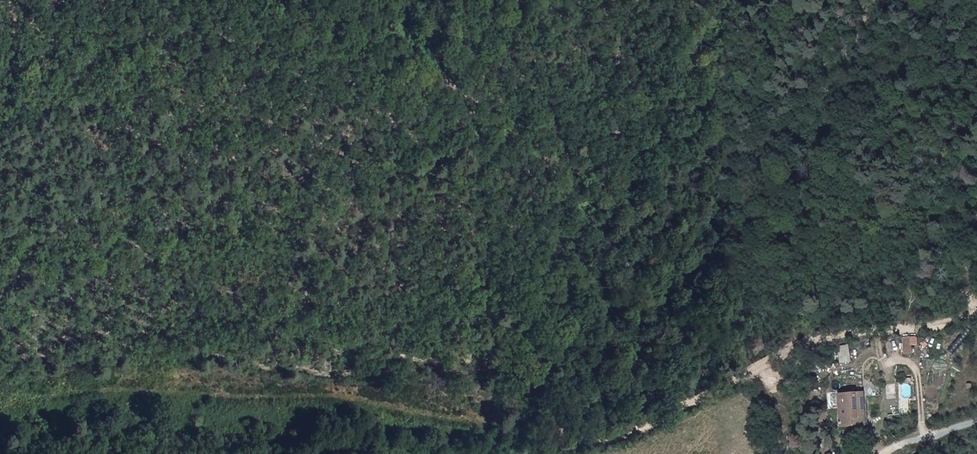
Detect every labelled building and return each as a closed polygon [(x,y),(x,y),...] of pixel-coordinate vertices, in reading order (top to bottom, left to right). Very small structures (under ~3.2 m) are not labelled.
[(917,338),(903,339),(904,354),(912,354),(912,346),(917,346),(917,338)] [(849,350),(838,351),(840,363),(849,361),(849,350)] [(841,425),(852,424),(851,417),(862,417),(862,393),(840,393),(841,425)]
